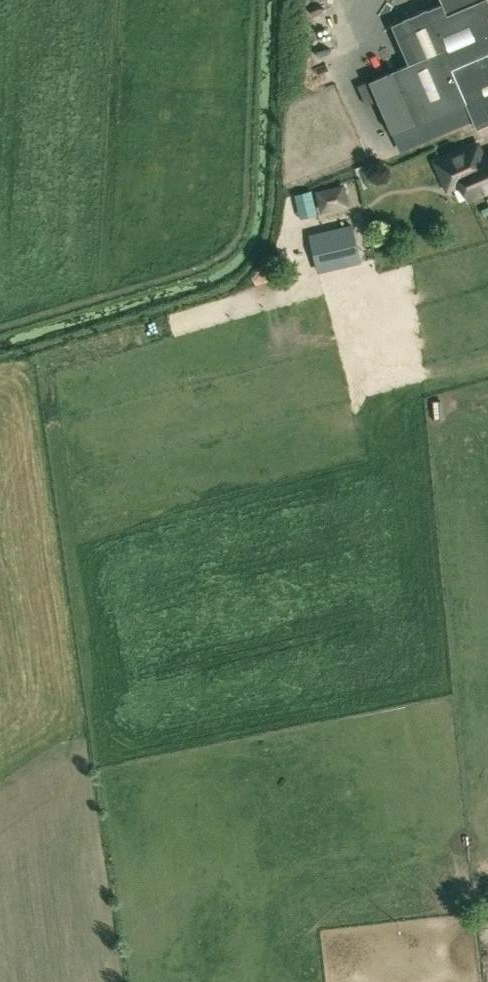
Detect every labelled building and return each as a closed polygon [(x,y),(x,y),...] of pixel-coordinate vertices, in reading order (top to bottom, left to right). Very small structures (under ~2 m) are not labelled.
[(444,2),(430,8),(429,7),(405,17),(422,57),(370,79),(393,132),(416,122),(420,132),(459,115),(455,106),(465,101),(477,129),(487,124),(487,0),(444,0),(444,2)] [(465,166),(458,152),(434,162),(445,188),(460,181),(468,199),(487,190),(487,156),(465,166)] [(315,189),(320,212),(337,209),(334,197),(344,195),(342,183),(315,189)] [(359,258),(350,225),(311,236),(320,268),(359,258)]
